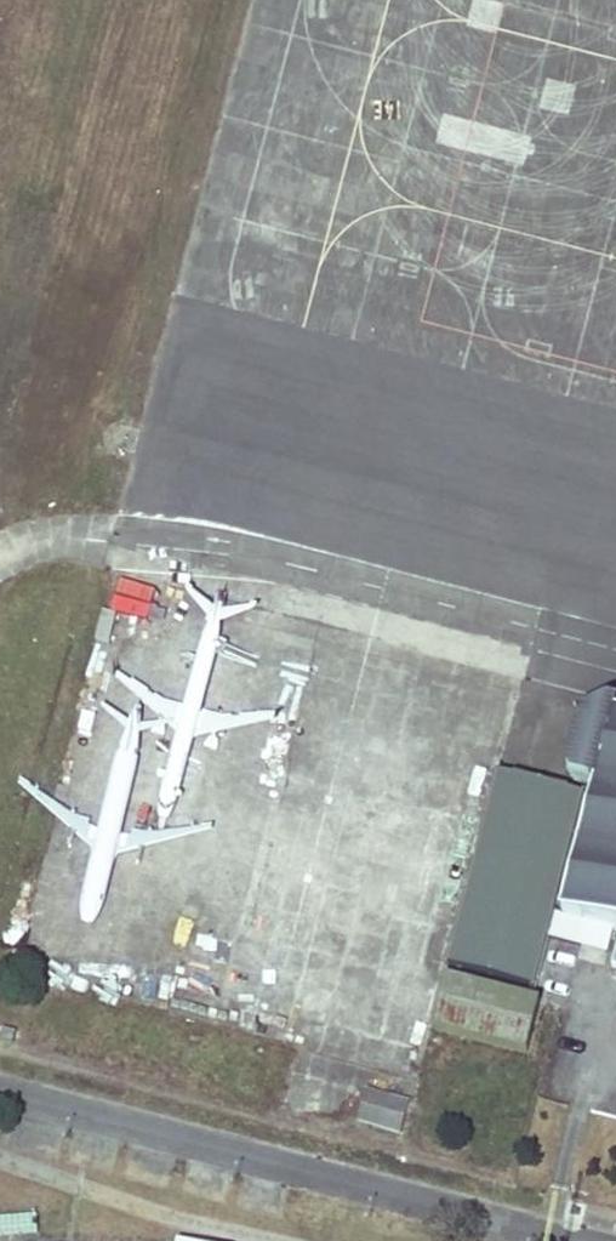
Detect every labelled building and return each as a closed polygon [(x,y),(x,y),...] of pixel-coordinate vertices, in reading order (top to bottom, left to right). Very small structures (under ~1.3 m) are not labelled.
[(609,716),(612,704),(607,703),(591,711),(579,718),(566,770),(571,781),(593,787),(559,915),(615,930),(615,718),(609,716)] [(583,795),(498,774),(449,967),(534,988),(583,795)] [(540,1001),(446,977),(433,1028),(527,1052),(540,1001)] [(363,1091),(358,1127),(404,1134),(410,1098),(363,1091)]
